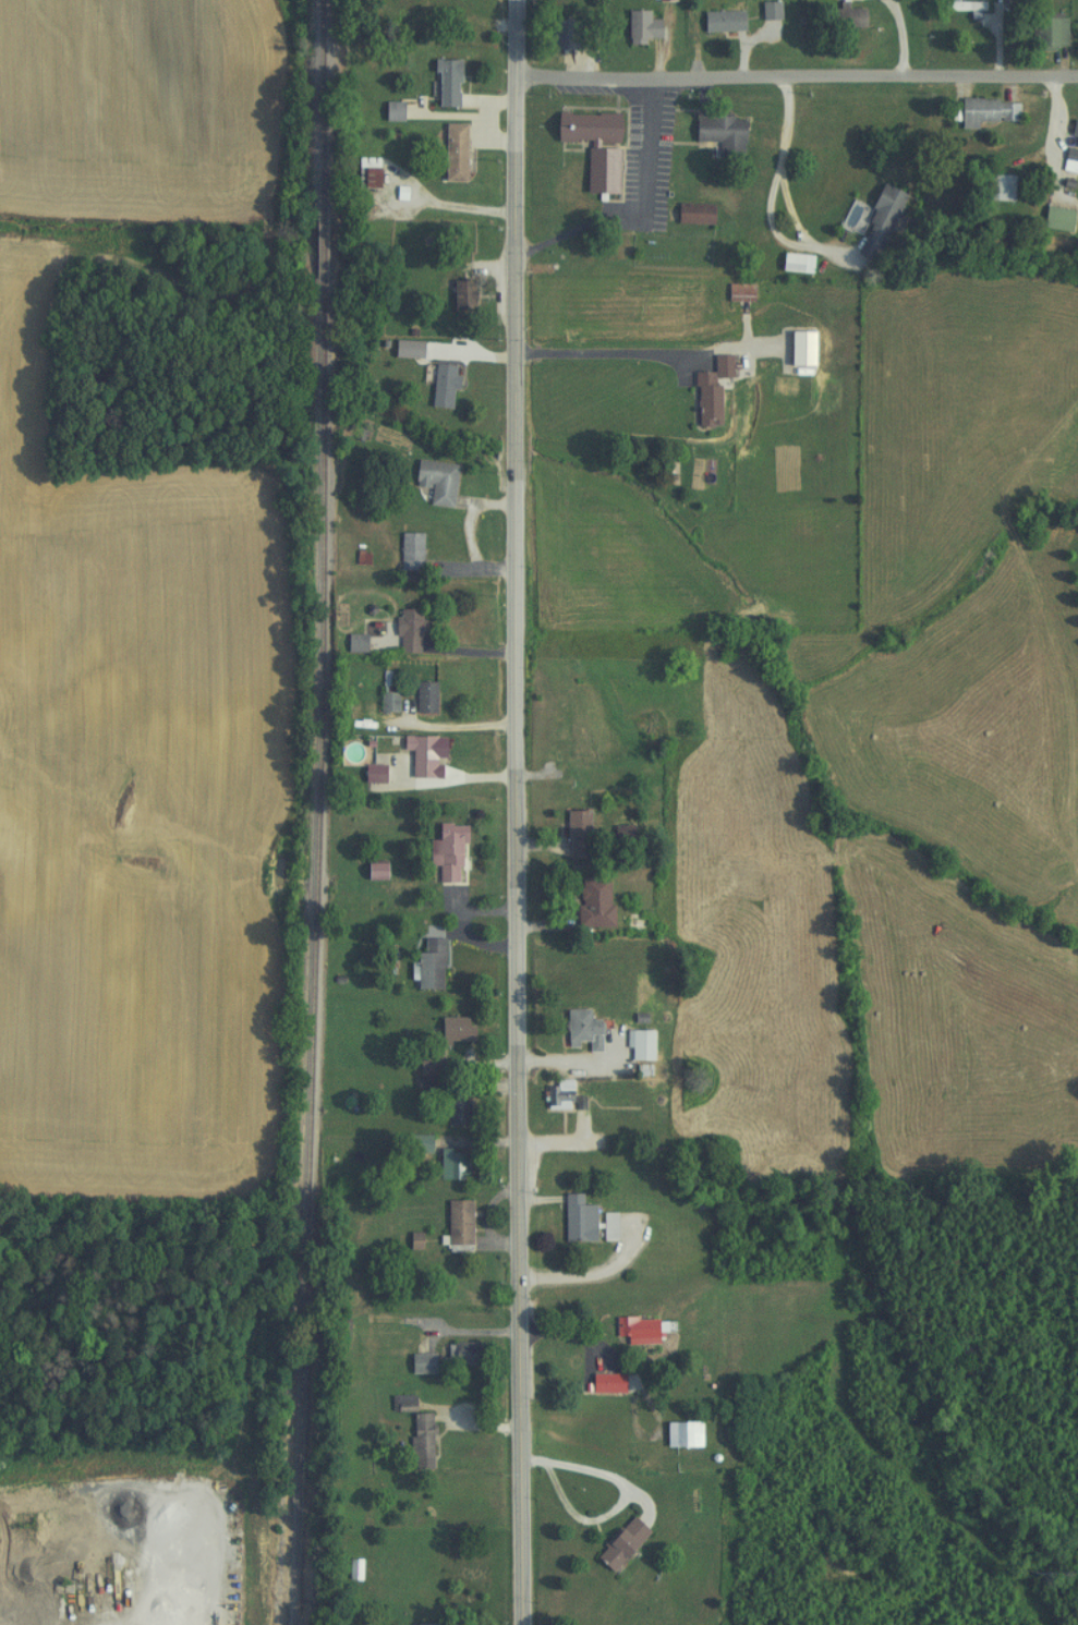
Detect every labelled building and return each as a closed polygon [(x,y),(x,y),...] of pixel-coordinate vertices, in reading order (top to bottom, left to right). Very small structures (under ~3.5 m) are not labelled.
[(774,3),(757,3),(757,19),(774,19),(774,3)] [(859,28),(859,8),(841,8),(841,3),(829,3),(829,28),(859,28)] [(655,19),(644,19),(644,10),(622,10),(622,44),(641,44),(641,38),(655,38),(655,19)] [(738,32),(738,11),(697,11),(697,32),(738,32)] [(1062,16),(1027,16),(1027,47),(1062,47),(1062,16)] [(546,21),(546,51),(564,51),(564,21),(546,21)] [(454,108),(454,59),(429,60),(429,108),(454,108)] [(1015,123),(1015,100),(954,100),(954,123),(1015,123)] [(379,121),(398,121),(398,102),(379,102),(379,121)] [(613,114),(547,114),(547,142),(612,142),(613,114)] [(712,143),(711,159),(737,160),(738,118),(687,117),(687,143),(712,143)] [(1077,148),(1077,121),(1068,119),(1065,146),(1077,148)] [(460,124),(438,124),(438,182),(460,182),(460,124)] [(1071,174),(1076,151),(1060,148),(1056,171),(1071,174)] [(580,149),(580,194),(611,194),(611,149),(580,149)] [(353,188),(374,188),(374,158),(353,158),(353,188)] [(1006,202),(1007,178),(982,177),(981,201),(1006,202)] [(847,251),(869,262),(902,196),(880,185),(847,251)] [(670,225),(708,225),(708,204),(670,204),(670,225)] [(1064,233),(1067,211),(1039,206),(1036,228),(1064,233)] [(446,316),(467,316),(467,282),(446,282),(446,316)] [(748,302),(748,284),(722,284),(722,302),(748,302)] [(727,355),(709,355),(709,372),(690,373),(691,428),(716,428),(716,378),(727,378),(727,355)] [(448,390),(450,390),(453,367),(430,364),(425,407),(445,409),(448,390)] [(452,464),(411,460),(409,486),(426,488),(425,505),(448,507),(452,464)] [(417,533),(396,533),(396,571),(417,571),(417,533)] [(415,609),(392,609),(392,653),(415,653),(415,609)] [(336,635),(336,652),(360,652),(360,635),(336,635)] [(429,682),(410,682),(410,714),(429,714),(429,682)] [(375,712),(392,712),(392,694),(375,694),(375,712)] [(396,751),(407,751),(406,779),(431,779),(431,737),(396,737),(396,751)] [(380,784),(380,765),(357,765),(357,784),(380,784)] [(584,860),(584,810),(562,810),(562,860),(584,860)] [(433,866),(433,883),(456,883),(456,824),(430,823),(430,840),(424,840),(424,866),(433,866)] [(359,879),(382,879),(382,861),(359,861),(359,879)] [(572,927),(606,927),(606,877),(572,877),(572,927)] [(437,990),(438,938),(413,937),(411,989),(437,990)] [(583,1009),(560,1008),(560,1047),(571,1047),(571,1041),(582,1041),(582,1051),(595,1051),(596,1019),(583,1019),(583,1009)] [(468,1040),(468,1017),(433,1017),(433,1040),(468,1040)] [(646,1029),(621,1029),(621,1059),(646,1059),(646,1029)] [(565,1109),(565,1082),(540,1082),(540,1109),(565,1109)] [(441,1089),(441,1125),(461,1125),(461,1089),(441,1089)] [(425,1136),(412,1136),(412,1151),(425,1150),(425,1136)] [(434,1178),(460,1178),(460,1149),(434,1149),(434,1178)] [(558,1193),(558,1241),(589,1241),(589,1204),(574,1204),(574,1193),(558,1193)] [(465,1200),(440,1200),(440,1246),(465,1246),(465,1200)] [(610,1240),(610,1212),(598,1212),(598,1240),(610,1240)] [(652,1343),(652,1318),(610,1318),(610,1337),(621,1337),(621,1343),(652,1343)] [(439,1343),(439,1365),(468,1365),(468,1343),(439,1343)] [(585,1373),(585,1392),(618,1392),(618,1373),(585,1373)] [(407,1471),(426,1471),(426,1412),(407,1412),(407,1471)] [(694,1446),(694,1422),(658,1422),(658,1446),(694,1446)] [(587,1556),(604,1573),(642,1533),(625,1516),(587,1556)] [(343,1580),(355,1580),(355,1559),(343,1559),(343,1580)]
